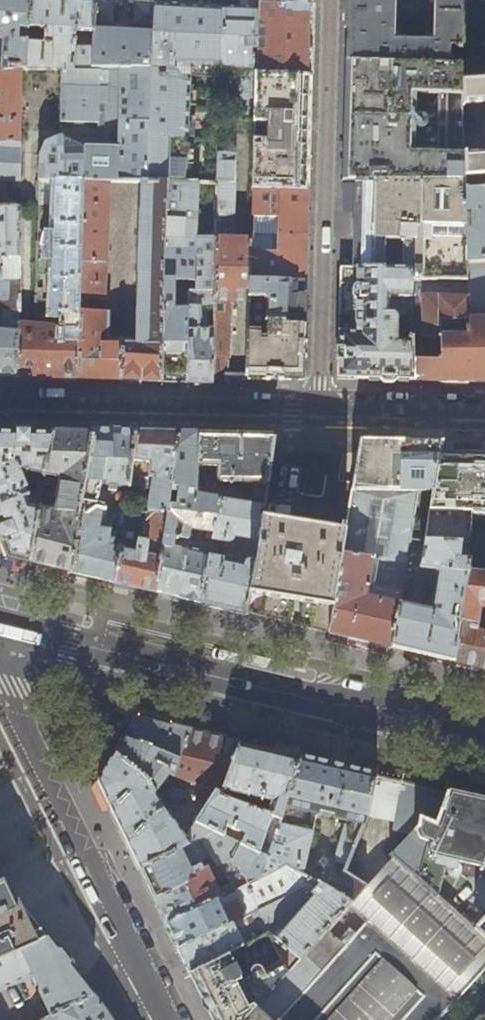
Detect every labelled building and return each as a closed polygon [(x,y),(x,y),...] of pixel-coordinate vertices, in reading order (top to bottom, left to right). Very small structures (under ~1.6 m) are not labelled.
[(25,69),(29,0),(0,0),(0,42),(1,43),(0,64),(0,69),(21,69),(25,69)] [(25,69),(61,69),(90,69),(92,47),(74,46),(75,32),(93,32),(95,1),(81,0),(29,0),(25,69)] [(238,9),(221,8),(221,9),(219,69),(237,70),(242,113),(244,112),(243,128),(254,130),(254,127),(256,76),(256,51),(239,50),(239,42),(256,42),(257,7),(258,0),(239,0),(238,9)] [(348,13),(346,61),(449,64),(449,36),(461,35),(460,0),(434,0),(433,41),(394,40),(395,0),(348,0),(348,13)] [(108,32),(110,2),(95,1),(93,32),(92,47),(90,69),(147,69),(152,4),(132,3),(130,34),(108,32)] [(219,69),(221,9),(221,8),(187,6),(152,4),(147,69),(146,182),(165,182),(185,183),(190,67),(219,69)] [(313,6),(257,7),(256,42),(256,51),(256,76),(310,77),(312,42),(313,6)] [(462,48),(462,64),(463,84),(484,82),(484,46),(462,48)] [(462,64),(449,64),(346,61),(345,119),(343,181),(355,181),(466,180),(466,178),(465,156),(464,143),(464,119),(463,106),(463,84),(462,64)] [(21,69),(0,69),(0,202),(6,202),(7,183),(21,184),(21,69)] [(146,182),(147,69),(90,69),(61,69),(61,122),(93,123),(93,128),(98,128),(98,123),(118,123),(118,152),(83,152),(83,157),(64,157),(64,137),(61,138),(42,145),(38,157),(38,181),(54,182),(82,182),(107,182),(139,182),(146,182)] [(309,136),(310,77),(256,76),(254,127),(267,128),(267,143),(253,143),(252,190),(308,191),(309,136)] [(463,84),(463,106),(484,105),(484,82),(463,84)] [(471,119),(464,119),(464,143),(472,143),(471,119)] [(218,136),(216,183),(214,292),(213,323),(213,330),(211,384),(226,384),(226,376),(226,360),(228,360),(233,302),(249,302),(250,282),(251,238),(232,237),(233,183),(231,136),(218,136)] [(465,156),(466,178),(484,177),(484,155),(465,156)] [(484,263),(484,177),(466,178),(466,180),(468,264),(484,263)] [(468,264),(466,180),(355,181),(355,224),(355,268),(412,270),(412,282),(469,282),(468,264)] [(64,327),(55,327),(55,323),(27,321),(19,320),(20,376),(26,376),(33,377),(52,377),(77,378),(82,182),(54,182),(51,312),(52,314),(64,314),(64,327)] [(165,182),(146,182),(139,182),(136,345),(108,344),(108,312),(86,311),(86,300),(107,300),(107,298),(104,297),(107,182),(82,182),(77,378),(110,379),(161,382),(165,182)] [(195,292),(214,292),(216,183),(185,183),(165,182),(161,382),(173,382),(186,382),(187,309),(174,308),(175,279),(195,280),(195,292)] [(307,214),(308,191),(252,190),(251,236),(307,237),(307,214)] [(19,255),(21,255),(21,209),(0,210),(0,256),(19,255)] [(306,260),(307,237),(251,236),(251,238),(250,282),(305,281),(306,260)] [(19,255),(0,256),(0,375),(20,376),(19,320),(19,255)] [(412,282),(411,282),(411,313),(411,339),(411,381),(484,382),(484,263),(468,264),(469,282),(412,282)] [(411,282),(412,282),(412,270),(355,268),(341,267),(339,317),(338,379),(352,379),(396,380),(411,381),(411,339),(409,339),(409,340),(398,340),(398,325),(400,326),(400,313),(411,313),(411,282)] [(305,281),(250,282),(249,302),(246,377),(267,377),(303,378),(304,341),(305,281)] [(213,323),(214,292),(195,292),(190,292),(187,297),(187,309),(186,382),(200,383),(211,384),(213,330),(200,330),(200,323),(213,323)] [(92,430),(92,433),(82,501),(125,510),(136,431),(111,431),(92,430)] [(168,512),(179,432),(155,432),(136,431),(125,510),(147,511),(168,512)] [(11,557),(21,559),(30,561),(39,508),(44,475),(50,432),(21,432),(0,432),(0,529),(11,557)] [(71,433),(50,432),(44,475),(59,479),(55,511),(39,508),(30,561),(30,563),(33,564),(71,573),(82,501),(92,433),(71,433)] [(218,481),(253,482),(253,496),(265,496),(272,453),(274,438),(258,438),(222,437),(198,437),(198,433),(189,432),(179,432),(168,512),(156,592),(162,594),(248,614),(262,516),(264,505),(220,499),(220,498),(200,495),(201,489),(195,488),(195,469),(205,470),(205,464),(216,465),(216,478),(218,481)] [(418,491),(432,492),(433,492),(439,457),(441,442),(396,441),(360,440),(345,532),(342,552),(406,562),(418,491)] [(439,457),(433,492),(432,492),(424,541),(470,544),(470,511),(484,511),(484,457),(439,457)] [(123,534),(125,510),(82,501),(71,573),(92,577),(114,583),(122,548),(122,542),(116,541),(115,546),(106,544),(109,529),(98,527),(99,521),(116,524),(116,537),(123,537),(123,534)] [(156,592),(168,512),(147,511),(142,538),(123,534),(123,537),(122,542),(122,548),(114,583),(136,588),(156,592)] [(345,532),(262,516),(248,614),(254,616),(329,633),(342,552),(345,532)] [(470,544),(424,541),(419,567),(433,569),(437,573),(431,609),(399,602),(398,602),(390,647),(415,653),(451,662),(466,572),(470,544)] [(399,602),(406,562),(342,552),(329,633),(352,638),(390,647),(398,602),(399,602)] [(466,572),(451,662),(478,668),(484,670),(484,632),(475,630),(478,607),(484,608),(484,574),(466,572)] [(133,716),(113,753),(155,795),(157,795),(167,775),(212,791),(218,794),(219,790),(238,745),(240,741),(220,737),(133,716)] [(274,752),(238,745),(219,790),(285,805),(300,758),(274,752)] [(217,796),(218,794),(212,791),(186,841),(157,800),(163,795),(157,795),(155,795),(113,753),(98,782),(116,821),(140,870),(215,833),(258,855),(270,817),(217,796)] [(301,756),(300,758),(285,805),(267,859),(285,868),(315,883),(352,902),(365,887),(346,874),(345,873),(336,887),(324,881),(327,865),(308,861),(319,815),(321,816),(322,813),(337,817),(336,821),(348,824),(337,859),(339,863),(349,866),(367,818),(375,774),(339,765),(301,756)] [(172,800),(184,801),(187,795),(172,789),(167,795),(172,800)] [(392,858),(436,897),(446,860),(484,869),(484,801),(447,792),(435,827),(419,820),(418,829),(392,857),(392,858)] [(267,859),(258,855),(215,833),(140,870),(153,896),(167,925),(222,898),(207,868),(200,872),(197,866),(188,871),(186,867),(210,855),(235,892),(260,880),(267,859)] [(365,887),(352,902),(348,906),(367,922),(280,1019),(437,1019),(484,967),(484,941),(474,931),(436,897),(392,858),(366,888),(365,887)] [(285,868),(260,880),(235,892),(222,898),(167,925),(172,936),(179,949),(222,928),(257,911),(315,883),(285,868)] [(3,880),(0,882),(0,960),(48,938),(22,905),(18,900),(13,901),(3,880)] [(348,906),(352,902),(315,883),(257,911),(264,926),(295,909),(311,896),(318,900),(280,943),(299,961),(348,906)] [(474,931),(484,941),(484,918),(474,931)] [(226,937),(222,928),(179,949),(183,958),(190,973),(228,955),(260,937),(253,924),(226,937)] [(299,961),(280,943),(269,932),(266,934),(280,961),(261,970),(258,967),(254,966),(250,969),(249,971),(249,975),(240,979),(237,973),(238,973),(235,965),(233,966),(228,955),(190,973),(202,997),(213,1019),(246,1019),(299,961)] [(48,938),(0,960),(0,991),(32,976),(38,987),(37,987),(40,996),(50,1016),(93,995),(88,989),(69,964),(48,938)] [(50,1016),(43,1019),(112,1019),(109,1015),(93,995),(50,1016)]
